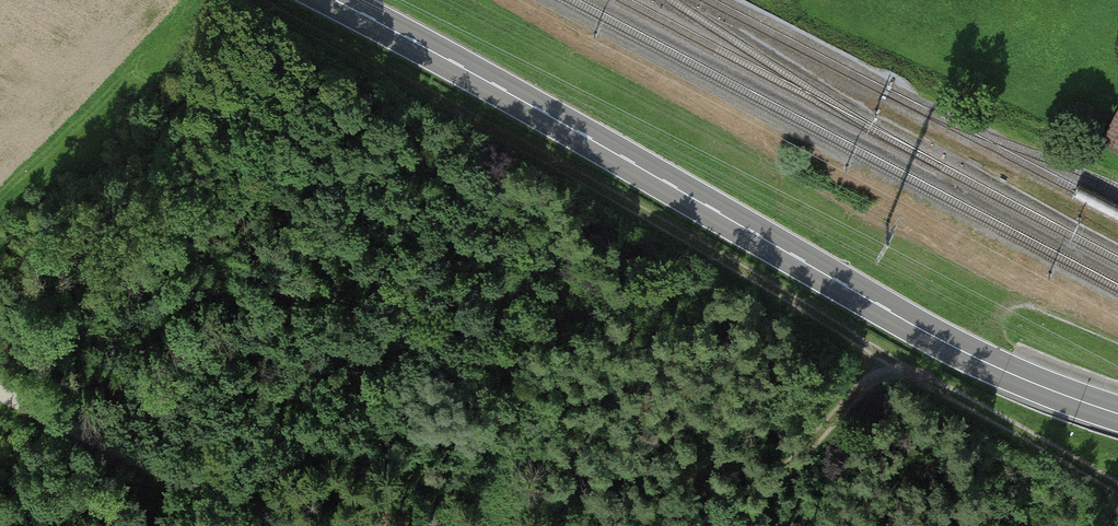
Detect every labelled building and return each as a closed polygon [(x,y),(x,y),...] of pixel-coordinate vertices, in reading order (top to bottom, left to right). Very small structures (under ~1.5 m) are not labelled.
[(1117,151),(1117,119),(1105,144),(1117,151)]
